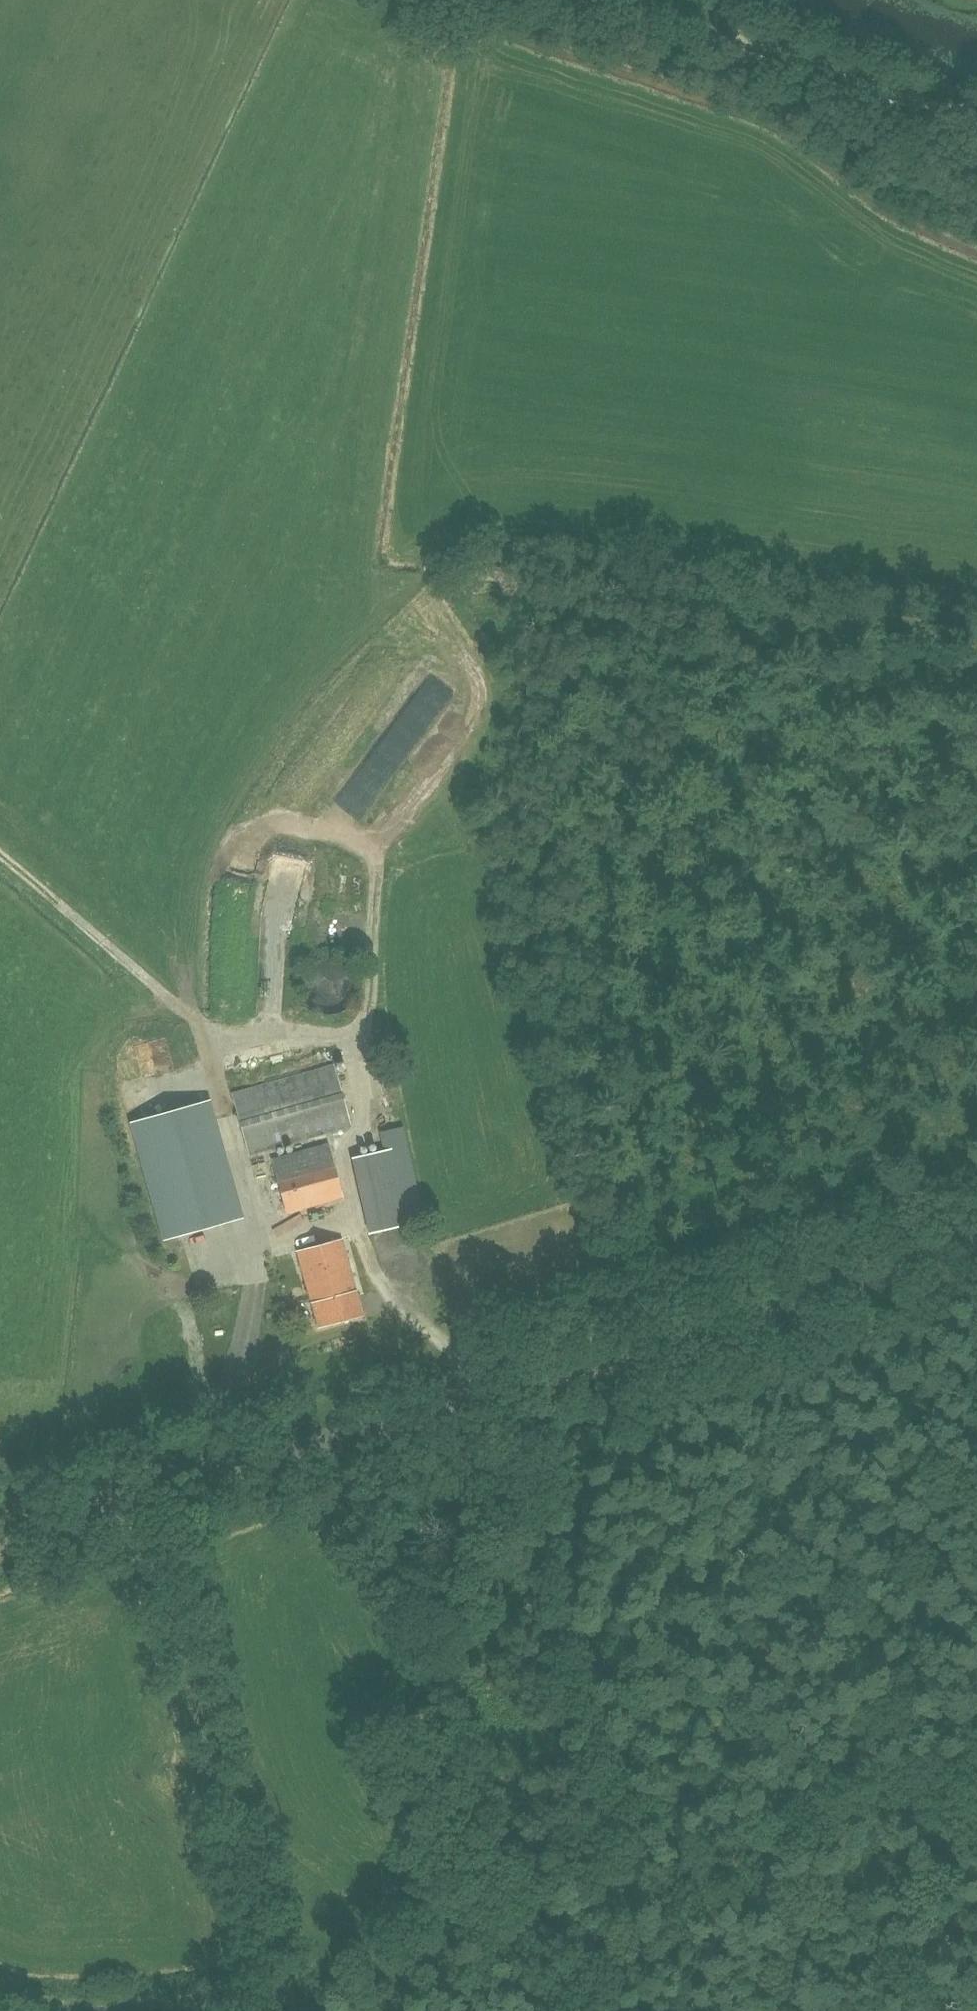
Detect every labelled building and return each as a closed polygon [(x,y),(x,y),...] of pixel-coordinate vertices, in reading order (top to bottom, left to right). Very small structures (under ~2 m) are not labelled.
[(322,961),(323,992),(335,992),(334,979),(345,978),(344,960),(322,961)] [(249,1152),(353,1123),(337,1063),(232,1092),(249,1152)] [(209,1101),(132,1122),(165,1240),(242,1218),(209,1101)] [(403,1226),(426,1221),(418,1186),(404,1124),(379,1131),(382,1144),(388,1166),(401,1221),(403,1226)] [(289,1211),(344,1195),(329,1142),(274,1157),(289,1211)] [(317,1324),(362,1312),(341,1237),(297,1249),(317,1324)]
